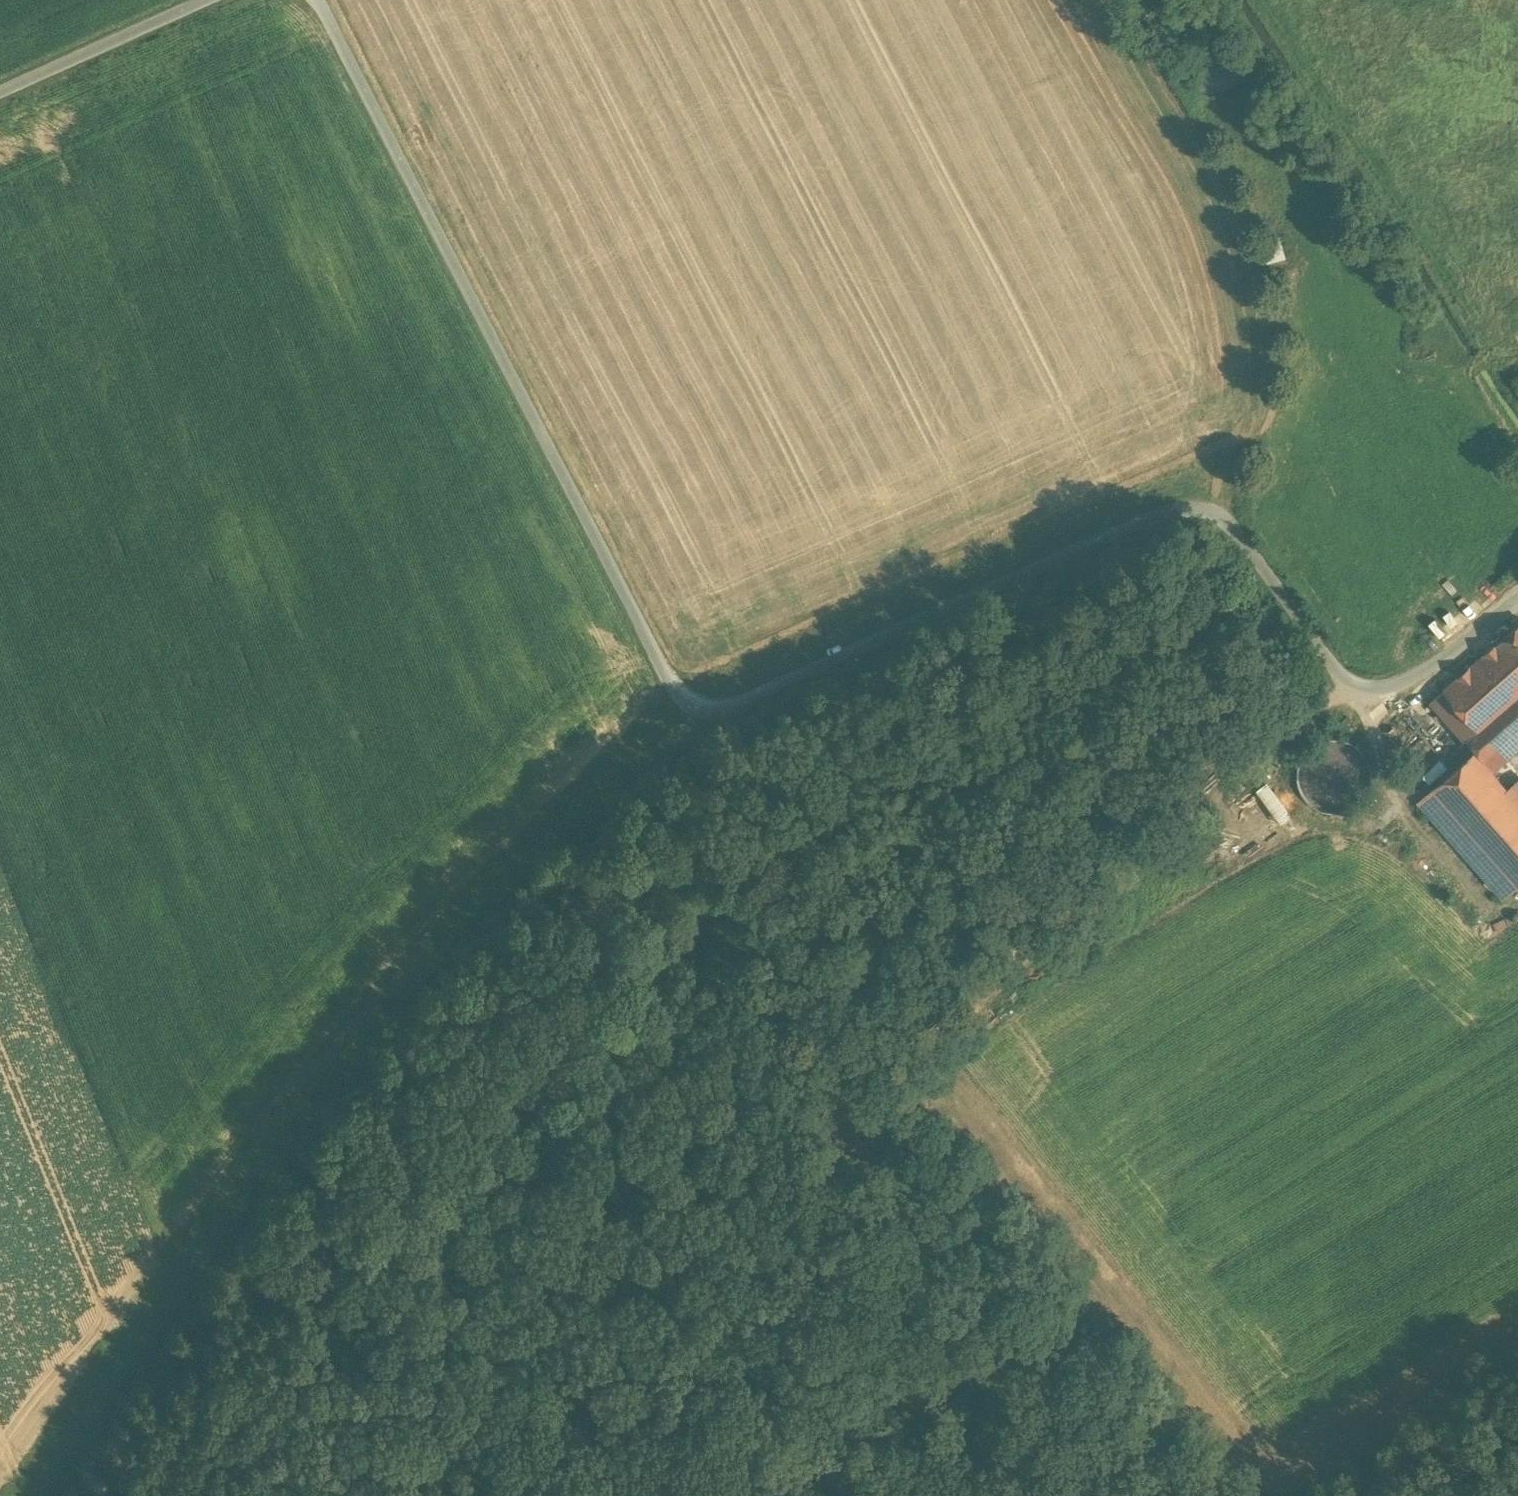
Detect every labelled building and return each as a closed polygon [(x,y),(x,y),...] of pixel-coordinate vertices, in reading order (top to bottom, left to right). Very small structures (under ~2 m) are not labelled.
[(1205,69),(1193,76),(1198,86),(1211,80),(1205,69)] [(1463,580),(1431,613),(1450,632),(1483,599),(1463,580)] [(1496,644),(1517,669),(1517,624),(1496,644)] [(1430,701),(1466,743),(1468,741),(1485,760),(1500,747),(1517,731),(1517,669),(1496,644),(1430,701)] [(1500,747),(1507,755),(1517,746),(1517,731),(1500,747)] [(1369,790),(1372,776),(1369,761),(1361,749),(1348,741),(1334,738),(1319,742),(1307,750),(1299,762),(1296,777),(1299,791),(1308,803),(1320,811),(1335,814),(1349,811),(1361,803),(1369,790)] [(1475,752),(1433,788),(1517,885),(1517,801),(1509,791),(1475,752)] [(1509,791),(1517,801),(1517,782),(1509,791)] [(1433,788),(1418,801),(1504,898),(1517,885),(1433,788)]
